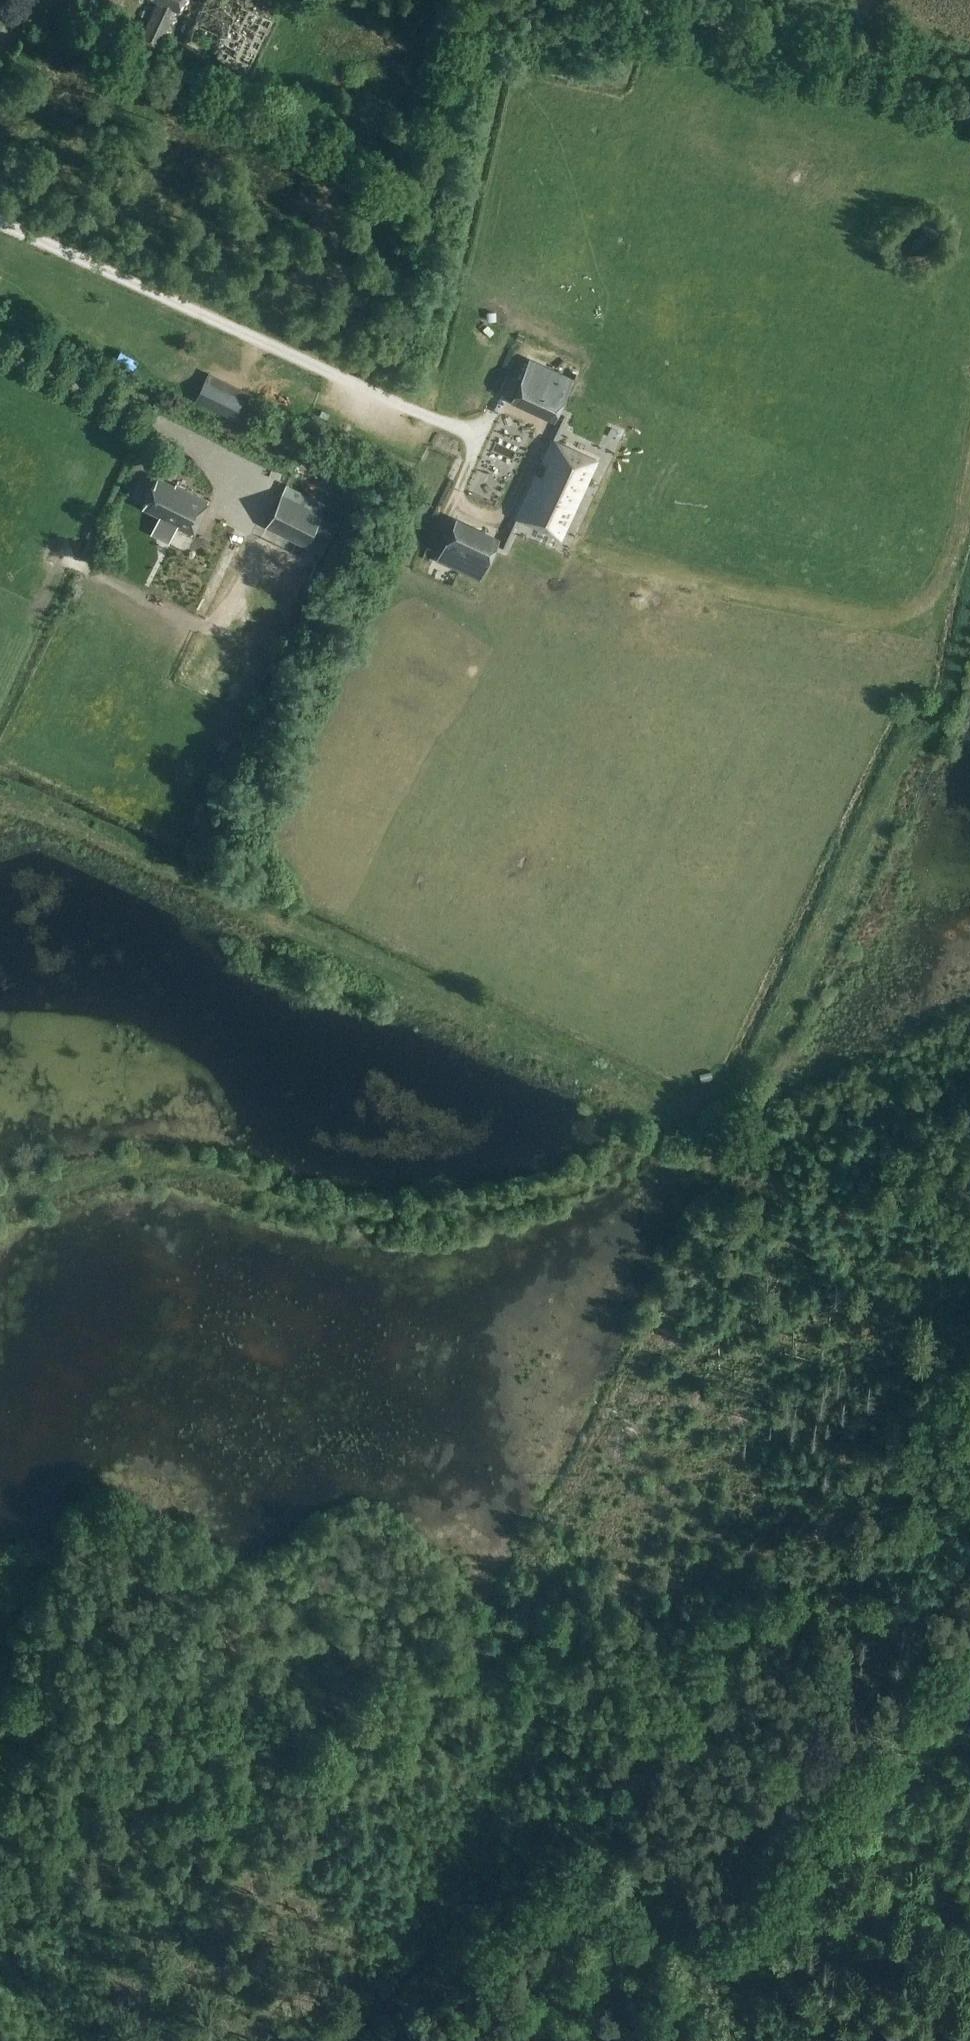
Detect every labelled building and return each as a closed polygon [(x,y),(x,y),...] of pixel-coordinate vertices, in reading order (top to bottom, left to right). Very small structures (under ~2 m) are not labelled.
[(156,0),(137,40),(158,50),(182,0),(155,0),(156,0)] [(570,382),(529,362),(509,404),(551,423),(570,382)] [(253,396),(210,375),(200,394),(243,415),(253,396)] [(595,464),(552,444),(542,465),(548,468),(542,481),(535,478),(515,521),(559,541),(595,464)] [(168,543),(176,526),(192,534),(208,499),(175,484),(175,485),(157,475),(141,508),(159,516),(150,535),(168,543)] [(305,546),(321,513),(282,494),(266,527),(305,546)] [(497,541),(456,521),(436,563),(478,583),(497,541)]
